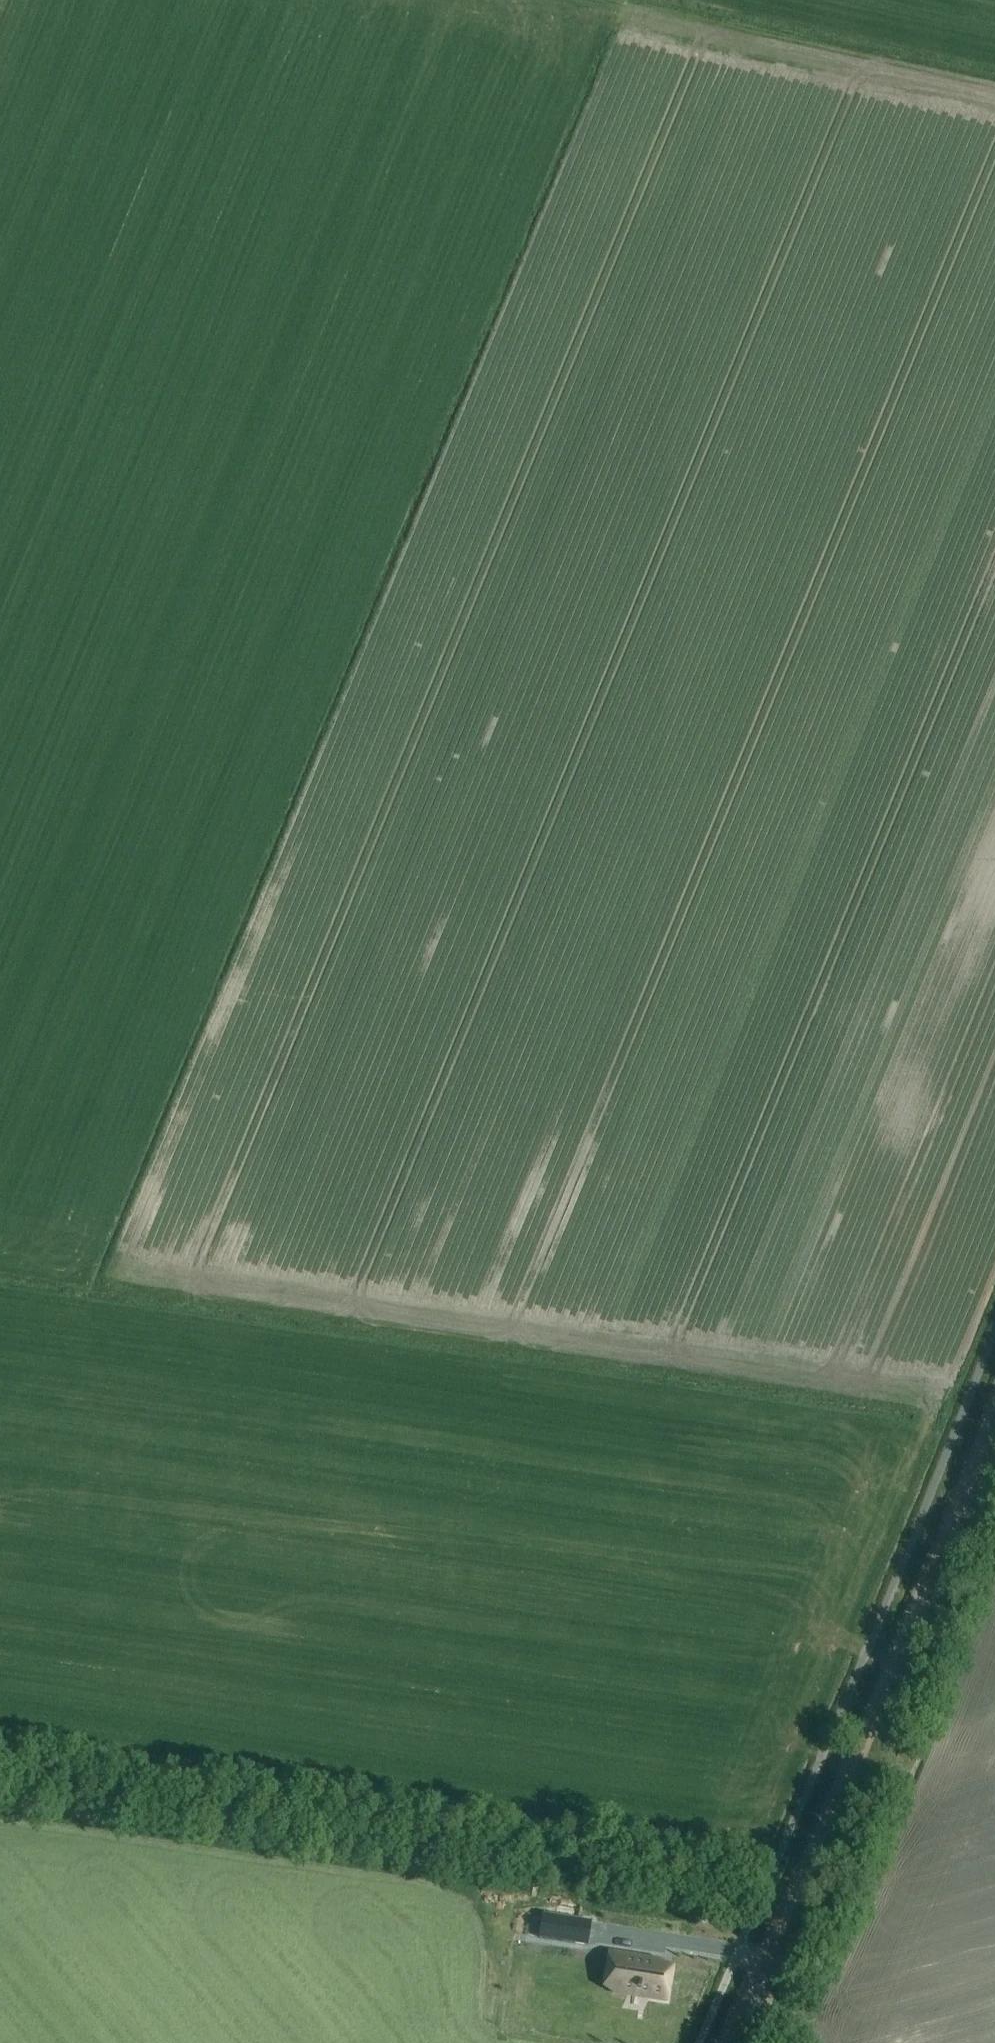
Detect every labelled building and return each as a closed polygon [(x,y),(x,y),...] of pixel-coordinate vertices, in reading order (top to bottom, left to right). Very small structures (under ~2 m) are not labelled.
[(589,1935),(590,1922),(547,1916),(543,1940),(564,1943),(587,1946),(589,1935)] [(611,1950),(608,1967),(621,1969),(619,1986),(667,1993),(671,1964),(655,1961),(655,1957),(611,1950)]
